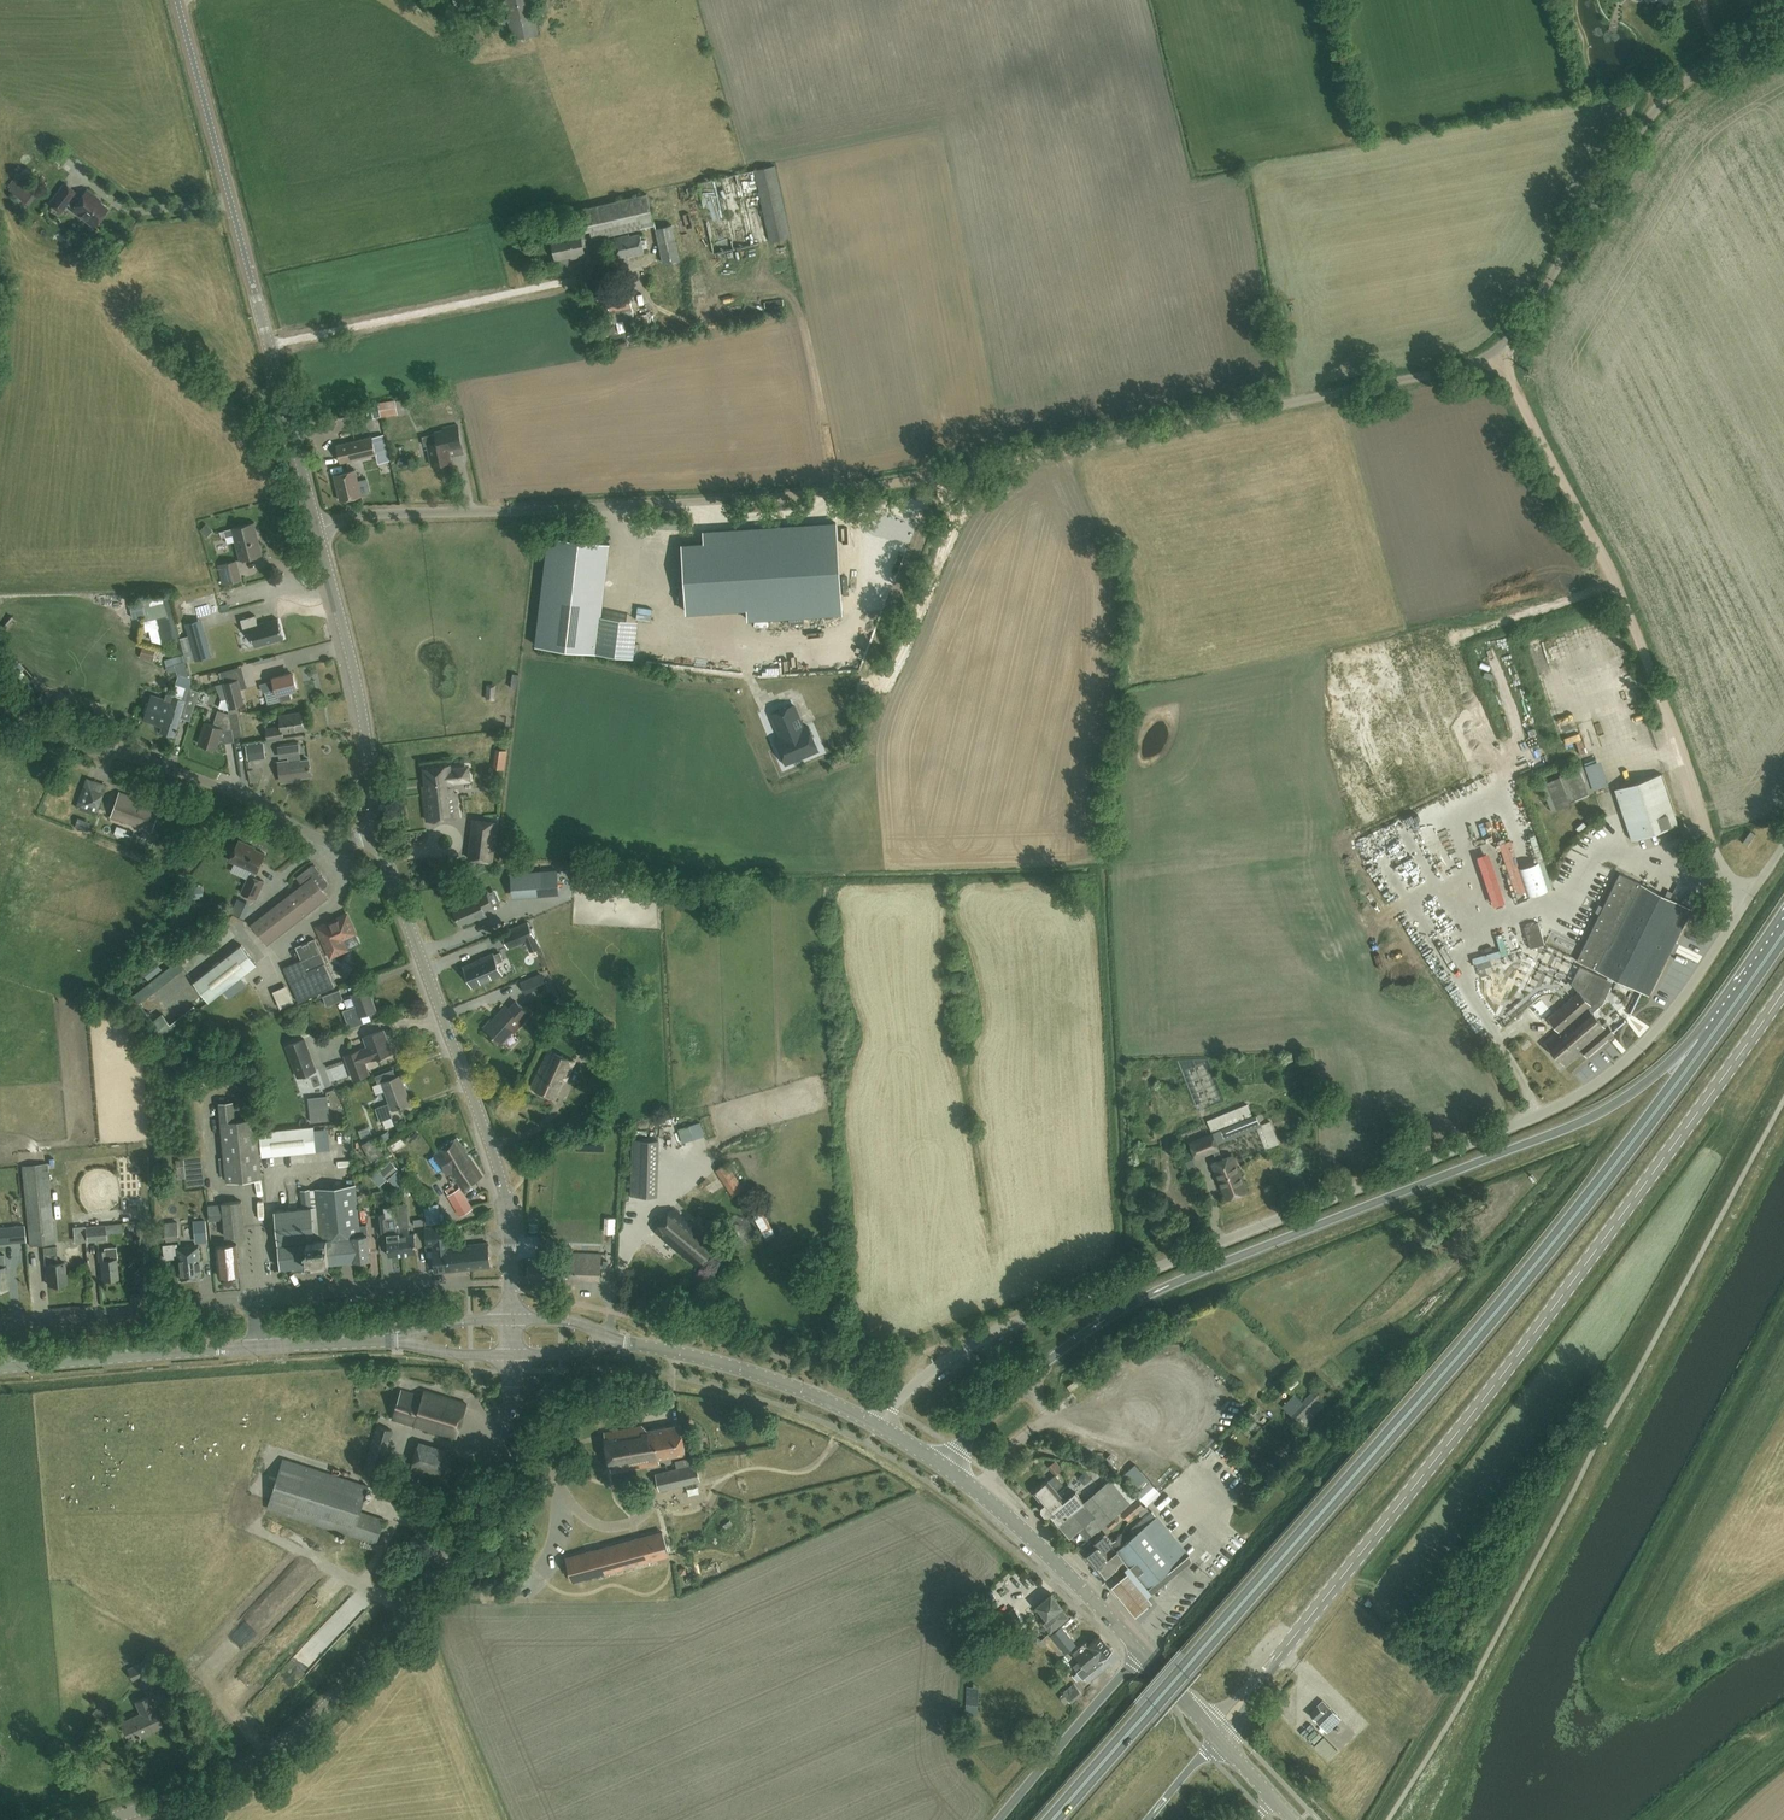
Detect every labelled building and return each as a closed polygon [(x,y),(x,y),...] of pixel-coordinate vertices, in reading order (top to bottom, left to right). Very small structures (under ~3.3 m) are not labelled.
[(539,34),(531,0),(503,0),(512,39),(539,34)] [(755,170),(770,241),(790,237),(775,165),(755,170)] [(73,208),(72,209),(94,226),(108,208),(100,202),(101,201),(87,190),(80,199),(74,195),(76,192),(65,184),(50,203),(61,212),(67,203),(73,208)] [(38,193),(30,187),(20,199),(29,206),(38,193)] [(575,209),(580,232),(590,230),(592,239),(654,224),(647,193),(575,209)] [(655,229),(663,266),(681,262),(673,225),(655,229)] [(577,257),(585,255),(581,233),(552,238),(556,259),(576,255),(577,257)] [(629,235),(615,238),(619,258),(645,253),(641,234),(630,236),(629,235)] [(630,292),(607,297),(612,322),(634,318),(630,292)] [(594,331),(598,338),(614,329),(610,322),(594,331)] [(395,400),(378,402),(380,417),(397,415),(395,400)] [(432,465),(451,461),(447,442),(461,439),(458,424),(443,427),(444,430),(435,432),(435,434),(423,436),(425,446),(428,445),(432,465)] [(382,433),(371,436),(375,451),(378,450),(384,448),(384,449),(386,448),(382,433)] [(340,463),(375,453),(375,451),(371,436),(370,436),(335,445),(340,463)] [(384,449),(384,448),(378,450),(380,459),(386,458),(384,449)] [(355,469),(334,475),(340,500),(361,495),(355,469)] [(748,619),(842,613),(836,522),(704,531),(704,542),(682,544),(687,612),(747,608),(748,619)] [(233,528),(241,560),(262,554),(254,523),(233,528)] [(609,543),(549,536),(536,645),(596,652),(609,543)] [(222,564),(227,583),(241,579),(236,560),(222,564)] [(237,603),(228,604),(230,615),(238,614),(237,603)] [(284,638),(278,618),(258,624),(255,615),(241,619),(244,629),(250,627),(255,646),(284,638)] [(765,646),(764,634),(762,635),(761,620),(751,620),(753,647),(765,646)] [(204,632),(189,636),(196,659),(211,655),(204,632)] [(144,647),(141,655),(152,660),(156,652),(144,647)] [(180,656),(164,661),(168,672),(183,667),(180,656)] [(175,735),(184,707),(193,710),(199,690),(190,687),(189,675),(180,672),(171,701),(151,695),(145,718),(164,724),(162,731),(175,735)] [(297,688),(293,674),(288,675),(288,673),(273,677),(274,680),(261,684),(263,692),(276,688),(277,694),(278,693),(280,701),(292,698),(290,690),(297,688)] [(244,703),(238,679),(225,682),(231,706),(244,703)] [(808,725),(803,727),(797,730),(792,718),(798,716),(794,705),(772,714),(781,736),(776,739),(782,753),(786,763),(793,760),(818,750),(808,725)] [(216,749),(222,728),(225,729),(230,728),(228,713),(218,710),(213,725),(206,722),(199,743),(216,749)] [(283,733),(304,729),(301,712),(279,715),(281,729),(273,730),(272,728),(266,729),(267,740),(283,737),(283,733)] [(230,714),(228,713),(230,728),(232,727),(234,736),(241,735),(237,714),(230,715),(230,714)] [(1571,738),(1584,734),(1581,726),(1568,731),(1571,738)] [(1583,738),(1577,740),(1581,749),(1587,747),(1583,738)] [(263,743),(250,743),(251,761),(264,761),(263,743)] [(279,762),(282,781),(298,779),(297,777),(311,775),(309,759),(300,760),(298,744),(279,747),(280,756),(288,755),(289,760),(279,762)] [(499,747),(497,766),(508,767),(510,748),(499,747)] [(453,792),(452,782),(461,780),(461,775),(462,775),(462,772),(460,772),(460,767),(450,768),(450,764),(424,768),(426,791),(423,791),(427,820),(459,816),(456,792),(453,792)] [(1598,764),(1592,766),(1595,777),(1602,775),(1598,764)] [(1678,823),(1661,772),(1615,788),(1632,839),(1678,823)] [(96,813),(106,784),(86,777),(76,806),(96,813)] [(152,830),(160,806),(140,798),(140,797),(120,790),(111,815),(152,830)] [(492,861),(497,822),(473,819),(477,820),(472,858),(469,857),(469,858),(492,861)] [(257,872),(265,853),(248,845),(249,844),(240,839),(230,859),(252,870),(250,874),(249,874),(241,891),(256,898),(264,880),(255,876),(257,872)] [(322,889),(327,885),(327,884),(327,882),(327,881),(315,866),(315,865),(312,865),(297,877),(303,884),(252,924),(267,943),(328,896),(322,889)] [(512,874),(513,893),(543,891),(558,890),(557,870),(542,871),(512,874)] [(1691,907),(1635,880),(1619,872),(1576,959),(1649,994),(1649,993),(1691,907)] [(484,909),(493,906),(485,888),(476,893),(477,895),(453,906),(460,923),(468,920),(469,921),(486,913),(484,909)] [(541,908),(529,912),(532,919),(544,915),(541,908)] [(347,914),(331,921),(332,923),(318,929),(331,957),(345,950),(341,940),(356,933),(347,914)] [(534,935),(529,922),(510,930),(503,933),(509,946),(515,943),(525,939),(530,950),(539,946),(534,935)] [(326,962),(314,938),(296,946),(302,958),(284,966),(300,1001),(335,985),(325,962),(326,962)] [(241,945),(194,981),(209,1001),(256,964),(241,945)] [(464,967),(472,986),(501,974),(497,963),(503,960),(500,952),(493,954),(493,953),(483,957),(484,958),(464,967)] [(139,968),(149,980),(162,970),(153,958),(139,968)] [(1595,999),(1605,979),(1579,965),(1570,982),(1578,991),(1552,1014),(1536,997),(1527,1005),(1532,1011),(1541,1021),(1546,1017),(1557,1029),(1544,1041),(1564,1065),(1582,1050),(1586,1055),(1613,1031),(1607,1024),(1604,1027),(1591,1011),(1598,1004),(1595,999)] [(530,978),(534,988),(546,983),(541,973),(530,978)] [(360,1015),(376,1009),(368,987),(352,993),(356,1005),(343,1010),(349,1026),(363,1021),(360,1015)] [(326,1004),(343,998),(339,988),(323,995),(326,1004)] [(502,1044),(529,1012),(515,1000),(509,1007),(505,1003),(484,1028),(502,1044)] [(162,1013),(145,1026),(156,1040),(197,1009),(194,1005),(170,1023),(162,1013)] [(364,1061),(372,1058),(392,1051),(383,1029),(364,1036),(368,1046),(345,1054),(354,1078),(369,1073),(364,1061)] [(316,1069),(304,1037),(286,1044),(298,1076),(316,1069)] [(567,1077),(575,1060),(549,1048),(531,1086),(555,1098),(565,1076),(567,1077)] [(231,1071),(251,1069),(250,1060),(230,1062),(231,1071)] [(376,1107),(381,1120),(392,1116),(389,1109),(392,1108),(410,1102),(400,1074),(396,1076),(393,1068),(375,1075),(381,1091),(385,1090),(390,1102),(376,1107)] [(239,1092),(252,1090),(251,1083),(238,1085),(239,1092)] [(1246,1102),(1206,1119),(1212,1132),(1216,1143),(1256,1127),(1265,1149),(1278,1143),(1269,1121),(1261,1124),(1257,1113),(1252,1115),(1246,1102)] [(221,1124),(227,1182),(262,1178),(256,1120),(235,1122),(233,1103),(219,1104),(221,1124)] [(329,1109),(309,1111),(310,1123),(330,1121),(329,1109)] [(691,1134),(684,1137),(686,1144),(708,1137),(704,1123),(689,1128),(691,1134)] [(314,1126),(260,1131),(262,1156),(316,1151),(314,1126)] [(1217,1160),(1211,1162),(1226,1198),(1247,1189),(1232,1153),(1222,1158),(1218,1148),(1218,1147),(1216,1143),(1212,1132),(1189,1141),(1196,1157),(1213,1150),(1217,1160)] [(371,1159),(384,1151),(375,1136),(362,1143),(371,1159)] [(483,1175),(468,1151),(466,1149),(467,1148),(464,1143),(463,1144),(457,1136),(438,1148),(439,1150),(434,1153),(447,1174),(451,1171),(462,1188),(483,1175)] [(656,1195),(658,1139),(633,1138),(631,1194),(656,1195)] [(392,1161),(380,1172),(387,1180),(399,1169),(392,1161)] [(22,1165),(30,1244),(54,1242),(52,1226),(54,1226),(48,1162),(22,1165)] [(732,1195),(743,1187),(727,1162),(715,1169),(732,1195)] [(360,1236),(359,1225),(355,1184),(316,1188),(321,1244),(315,1245),(309,1189),(301,1190),(303,1207),(275,1210),(281,1268),(329,1263),(329,1262),(355,1260),(352,1236),(360,1236)] [(458,1189),(447,1195),(460,1216),(470,1209),(458,1189)] [(224,1219),(225,1236),(245,1234),(242,1201),(222,1203),(222,1204),(208,1205),(209,1221),(224,1219)] [(697,1266),(716,1243),(673,1207),(654,1230),(697,1266)] [(763,1210),(754,1215),(768,1241),(777,1236),(763,1210)] [(403,1253),(400,1227),(397,1227),(395,1215),(385,1216),(384,1212),(376,1213),(378,1230),(391,1228),(391,1235),(386,1235),(389,1255),(403,1253)] [(177,1221),(166,1222),(165,1223),(167,1239),(179,1238),(177,1221)] [(86,1225),(87,1240),(106,1238),(105,1224),(86,1225)] [(352,1236),(355,1260),(370,1258),(368,1233),(369,1233),(368,1224),(359,1225),(360,1236),(352,1236)] [(0,1227),(0,1243),(25,1241),(23,1225),(0,1227)] [(436,1272),(452,1271),(467,1269),(490,1266),(488,1242),(449,1247),(446,1225),(424,1228),(426,1246),(434,1245),(434,1248),(433,1248),(436,1272)] [(400,1227),(403,1253),(417,1252),(415,1232),(410,1233),(409,1226),(407,1226),(400,1227)] [(259,1232),(261,1251),(268,1250),(267,1231),(259,1232)] [(219,1275),(239,1273),(236,1243),(216,1245),(219,1275)] [(64,1261),(57,1262),(56,1245),(43,1246),(45,1263),(46,1263),(48,1284),(66,1282),(64,1261)] [(98,1250),(99,1259),(100,1259),(102,1278),(118,1277),(116,1258),(117,1258),(116,1245),(104,1246),(104,1249),(98,1250)] [(181,1279),(202,1277),(199,1245),(177,1247),(181,1279)] [(600,1280),(601,1253),(569,1252),(568,1259),(528,1258),(527,1278),(528,1278),(600,1280)] [(1073,1390),(1085,1383),(1080,1374),(1068,1381),(1073,1390)] [(456,1437),(466,1402),(424,1390),(423,1395),(401,1389),(392,1418),(456,1437)] [(1300,1419),(1321,1398),(1314,1390),(1292,1411),(1300,1419)] [(659,1457),(686,1452),(680,1423),(647,1430),(641,1425),(603,1432),(611,1472),(660,1463),(659,1457)] [(362,1472),(364,1472),(379,1477),(391,1440),(389,1439),(392,1429),(377,1424),(362,1472)] [(448,1482),(455,1457),(447,1455),(448,1449),(419,1440),(410,1470),(448,1482)] [(1229,1452),(1212,1464),(1216,1469),(1232,1457),(1229,1452)] [(267,1507),(290,1515),(376,1542),(384,1518),(360,1510),(368,1485),(283,1458),(267,1507)] [(1056,1471),(1063,1467),(1057,1458),(1050,1462),(1056,1471)] [(672,1487),(700,1480),(696,1464),(668,1470),(672,1487)] [(1140,1496),(1151,1504),(1163,1488),(1141,1472),(1135,1481),(1145,1488),(1140,1496)] [(1070,1535),(1084,1524),(1088,1529),(1083,1534),(1086,1538),(1130,1502),(1110,1478),(1084,1501),(1075,1491),(1065,1500),(1056,1489),(1063,1483),(1055,1474),(1034,1492),(1044,1504),(1042,1506),(1041,1509),(1045,1513),(1048,1514),(1051,1512),(1058,1521),(1070,1535)] [(1131,1515),(1135,1512),(1143,1506),(1136,1498),(1124,1507),(1131,1515)] [(587,1502),(583,1509),(593,1516),(598,1509),(587,1502)] [(1171,1521),(1185,1511),(1179,1503),(1165,1514),(1171,1521)] [(1123,1557),(1147,1587),(1188,1553),(1152,1510),(1130,1528),(1134,1533),(1128,1539),(1122,1531),(1121,1532),(1110,1542),(1111,1543),(1116,1549),(1109,1555),(1106,1550),(1099,1555),(1102,1559),(1101,1560),(1102,1561),(1096,1567),(1102,1575),(1123,1557)] [(1106,1523),(1109,1527),(1116,1521),(1113,1517),(1106,1523)] [(1189,1547),(1202,1537),(1196,1529),(1183,1540),(1189,1547)] [(662,1531),(585,1552),(589,1568),(592,1568),(594,1575),(669,1555),(662,1531)] [(1085,1555),(1096,1567),(1102,1561),(1101,1560),(1102,1559),(1099,1555),(1106,1550),(1104,1549),(1111,1543),(1110,1542),(1102,1533),(1094,1539),(1098,1544),(1085,1555)] [(1022,1590),(1027,1581),(1019,1576),(1014,1586),(1022,1590)] [(1051,1593),(1037,1605),(1047,1617),(1042,1620),(1051,1631),(1068,1617),(1059,1607),(1061,1605),(1051,1593)] [(1025,1619),(1014,1607),(981,1637),(993,1650),(1025,1619)] [(1050,1634),(1065,1653),(1075,1645),(1060,1626),(1050,1634)] [(1086,1641),(1073,1652),(1079,1660),(1073,1665),(1077,1670),(1083,1665),(1084,1665),(1084,1666),(1087,1664),(1085,1662),(1089,1659),(1088,1657),(1106,1642),(1100,1635),(1088,1644),(1086,1641)] [(1111,1650),(1106,1642),(1088,1657),(1089,1659),(1085,1662),(1087,1664),(1084,1666),(1084,1665),(1077,1671),(1083,1678),(1103,1661),(1101,1658),(1111,1650)] [(147,1693),(155,1690),(142,1662),(128,1668),(133,1679),(139,1676),(147,1693)] [(1071,1702),(1082,1694),(1074,1683),(1063,1691),(1071,1702)] [(150,1731),(160,1726),(155,1716),(158,1715),(154,1706),(148,1695),(136,1701),(141,1712),(121,1722),(125,1731),(130,1728),(135,1739),(150,1732),(150,1731)] [(1335,1713),(1322,1700),(1309,1713),(1322,1726),(1335,1713)] [(110,1709),(102,1702),(92,1713),(100,1721),(110,1709)] [(1328,1759),(1337,1750),(1324,1736),(1315,1745),(1328,1759)]
